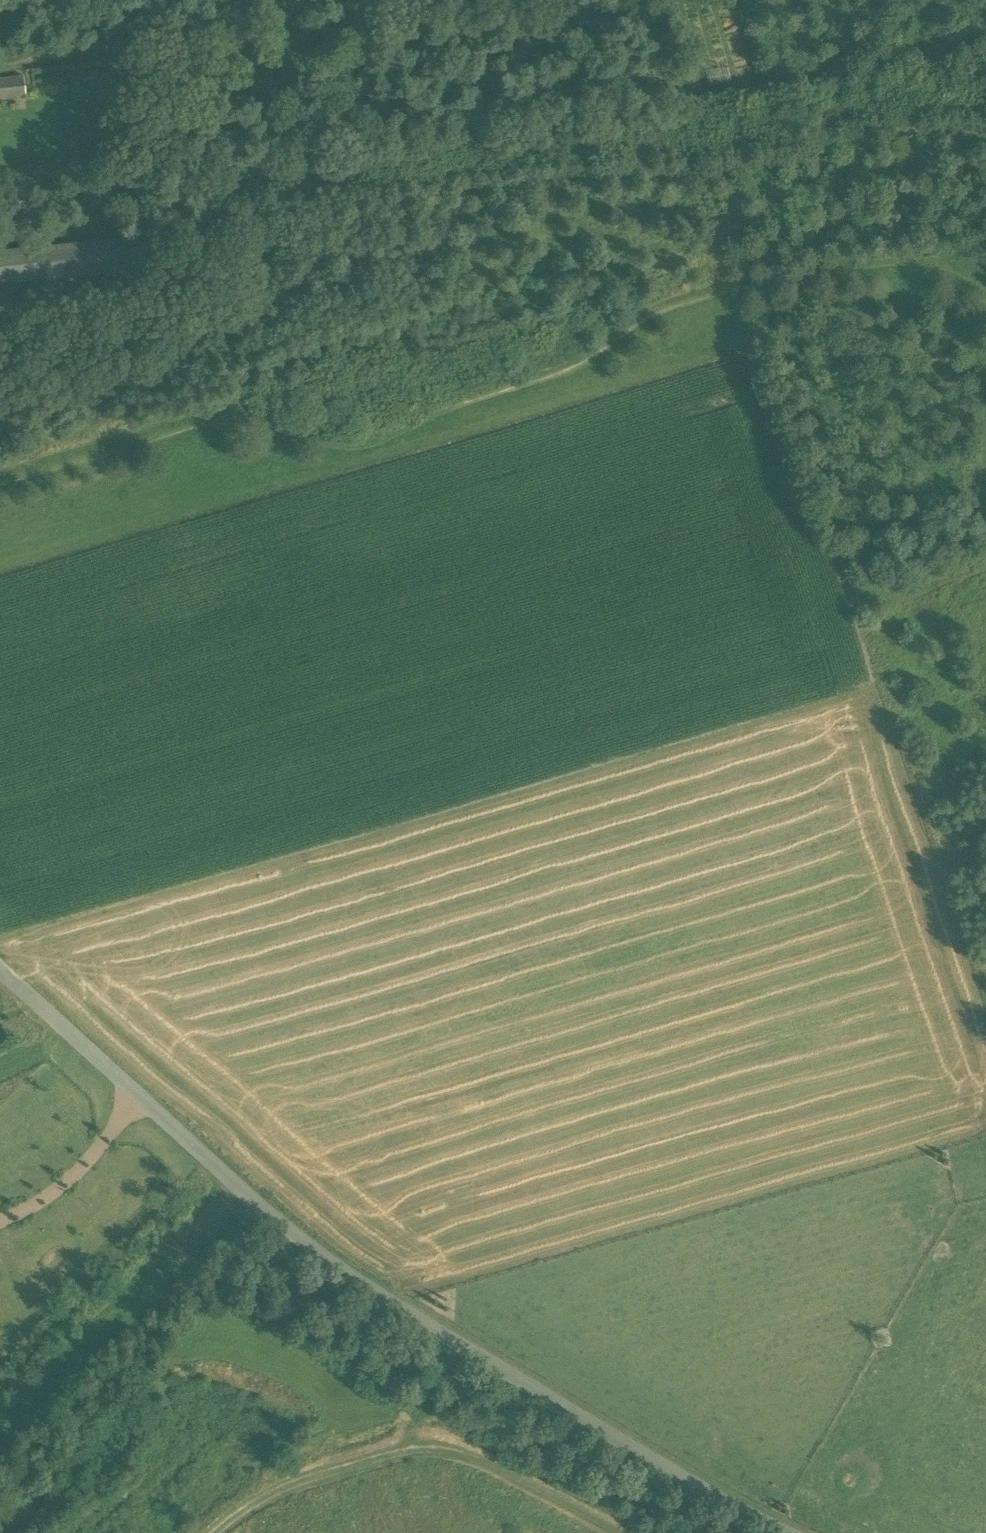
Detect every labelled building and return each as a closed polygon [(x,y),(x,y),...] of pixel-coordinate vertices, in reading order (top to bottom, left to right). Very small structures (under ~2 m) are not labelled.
[(25,97),(23,77),(0,79),(0,99),(25,97)] [(147,271),(144,236),(0,250),(0,284),(147,271)]
